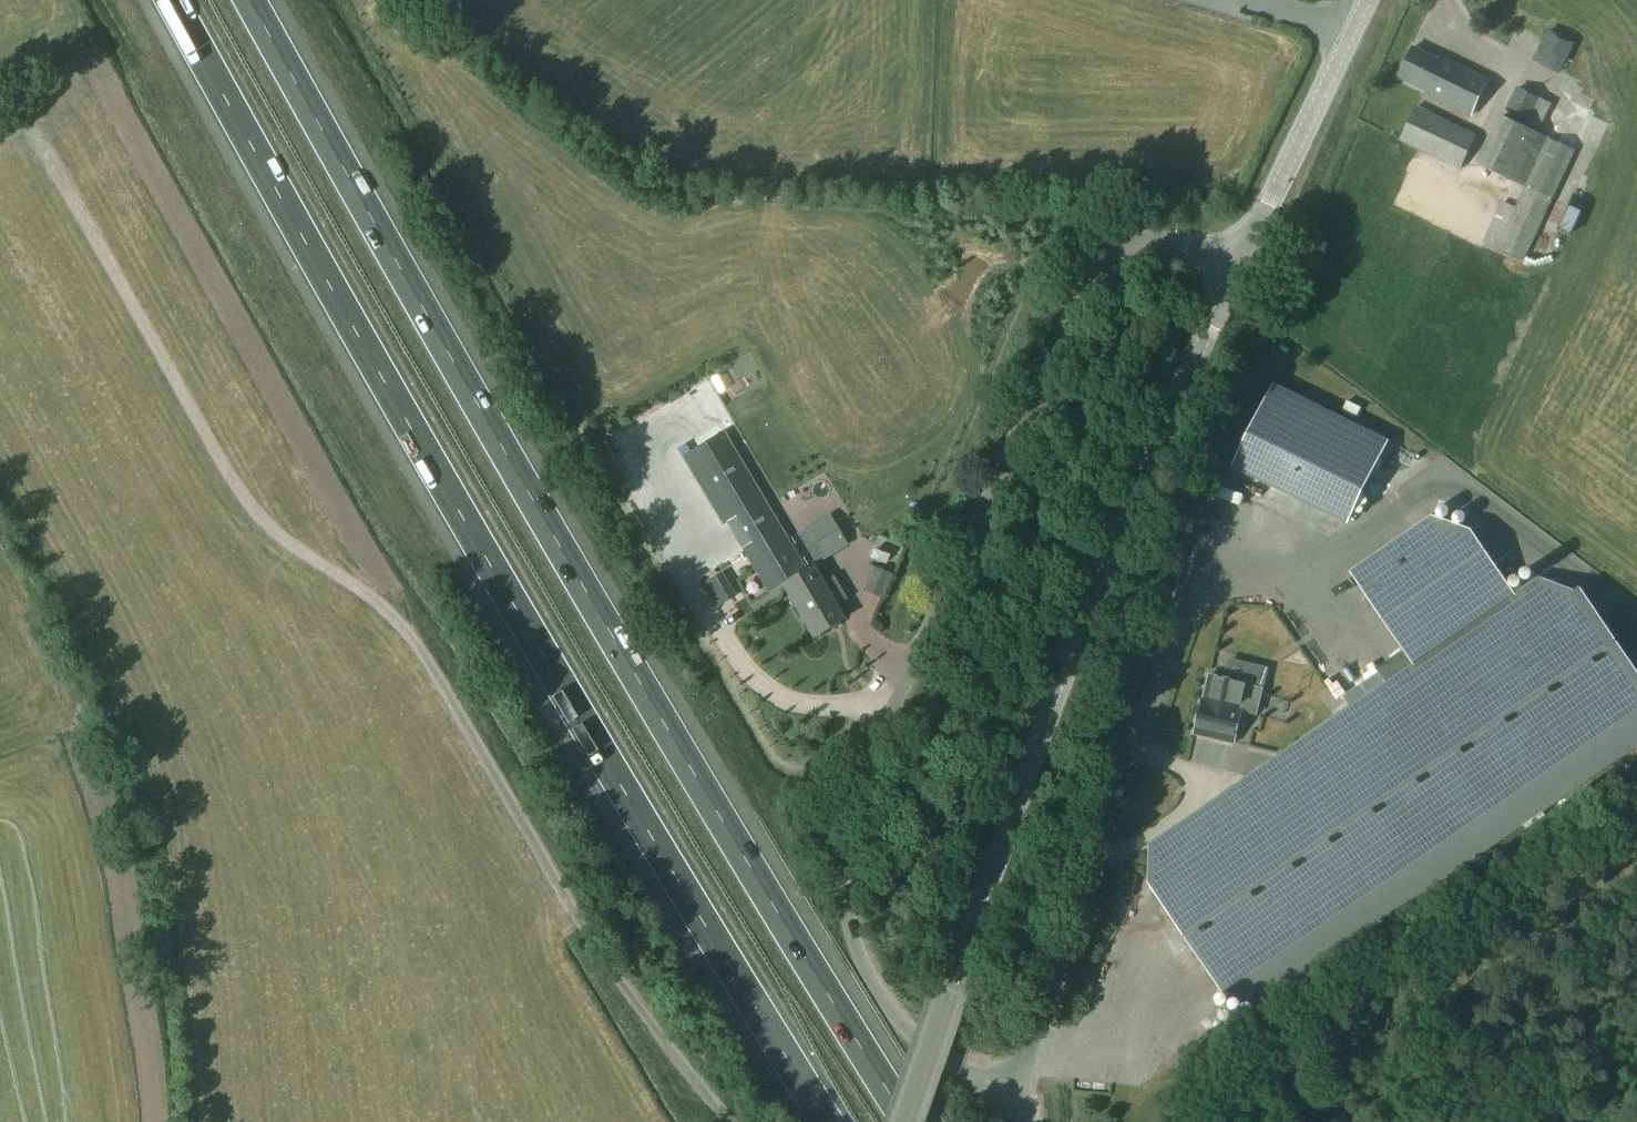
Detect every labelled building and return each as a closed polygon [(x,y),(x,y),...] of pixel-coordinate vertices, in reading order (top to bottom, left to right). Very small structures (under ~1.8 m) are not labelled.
[(1527,57),(1557,68),(1568,39),(1538,28),(1527,57)] [(1413,48),(1398,79),(1425,92),(1423,95),(1469,118),(1488,80),(1441,57),(1439,61),(1413,48)] [(1498,115),(1474,165),(1523,188),(1514,208),(1502,202),(1482,243),(1522,261),(1574,152),(1546,138),(1549,132),(1539,127),(1551,105),(1516,87),(1502,117),(1498,115)] [(1415,106),(1398,141),(1459,170),(1476,136),(1415,106)] [(1384,443),(1267,390),(1228,477),(1344,530),(1384,443)] [(1360,408),(1346,401),(1341,411),(1355,418),(1360,408)] [(724,435),(686,457),(769,595),(784,586),(814,638),(844,620),(836,607),(848,601),(835,579),(824,586),(813,568),(805,573),(724,435)] [(1351,574),(1413,666),(1149,847),(1149,883),(1148,884),(1181,933),(1182,932),(1190,943),(1189,944),(1222,993),(1223,992),(1257,1005),(1636,745),(1636,686),(1614,653),(1613,653),(1605,642),(1606,642),(1573,592),(1572,593),(1537,581),(1514,597),(1469,531),(1459,527),(1460,525),(1453,523),(1452,525),(1443,521),(1443,519),(1436,517),(1436,519),(1433,518),(1351,574)] [(832,521),(801,539),(816,564),(846,546),(832,521)] [(1266,670),(1249,666),(1245,682),(1224,677),(1224,679),(1209,675),(1204,698),(1202,697),(1193,734),(1233,744),(1241,711),(1255,714),(1266,670)]
